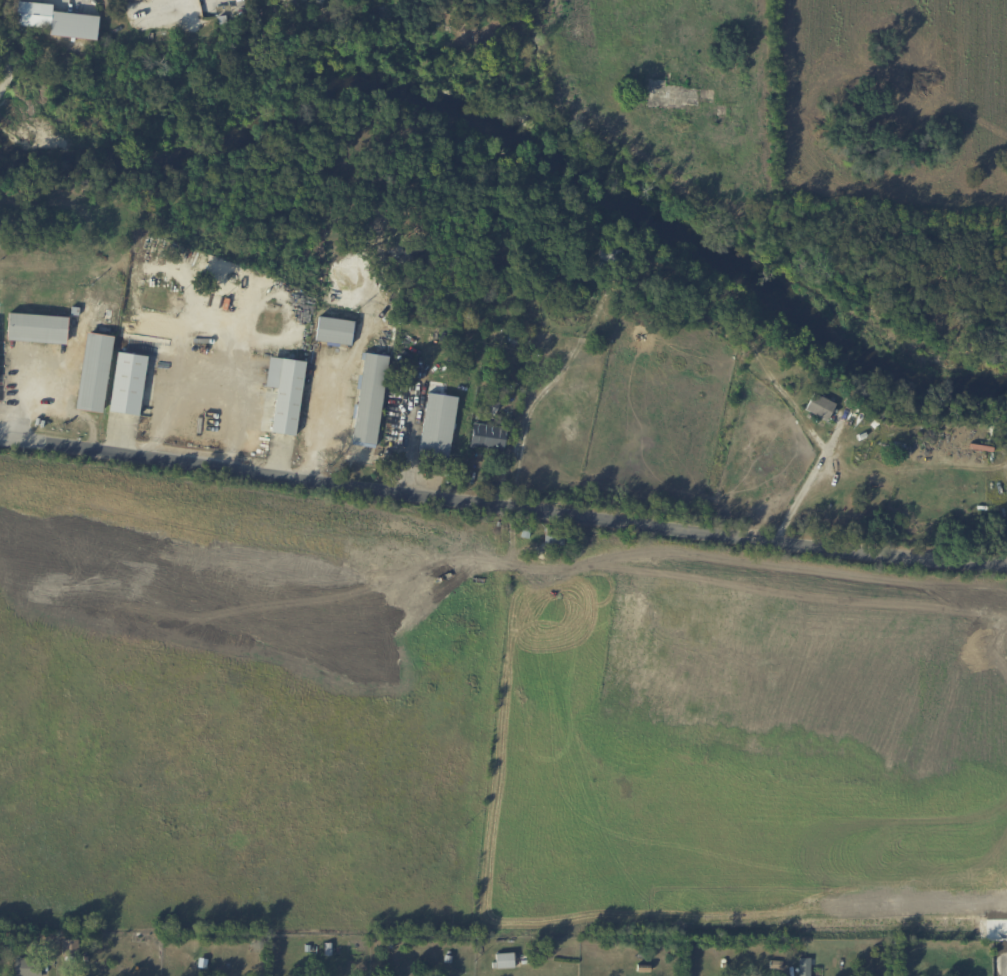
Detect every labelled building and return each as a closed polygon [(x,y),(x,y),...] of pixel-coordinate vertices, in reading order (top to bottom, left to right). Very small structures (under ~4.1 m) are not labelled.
[(52,11),(53,4),(17,1),(15,25),(50,28),(50,35),(96,39),(99,15),(52,11)] [(67,343),(68,315),(9,313),(8,340),(67,343)] [(351,345),(355,321),(319,315),(315,339),(351,345)] [(103,412),(114,336),(87,332),(75,408),(103,412)] [(148,356),(118,352),(109,411),(139,415),(148,356)] [(352,444),(377,447),(388,355),(364,352),(352,444)] [(295,435),(306,361),(270,356),(265,386),(278,388),(271,431),(295,435)] [(449,458),(458,396),(428,392),(419,454),(449,458)] [(805,410),(827,421),(836,403),(814,392),(805,410)] [(504,450),(505,427),(472,425),(471,449),(504,450)] [(514,953),(496,953),(496,968),(514,967),(514,953)] [(810,957),(799,957),(799,975),(810,975),(810,957)] [(41,958),(15,958),(15,975),(41,975),(41,958)]
